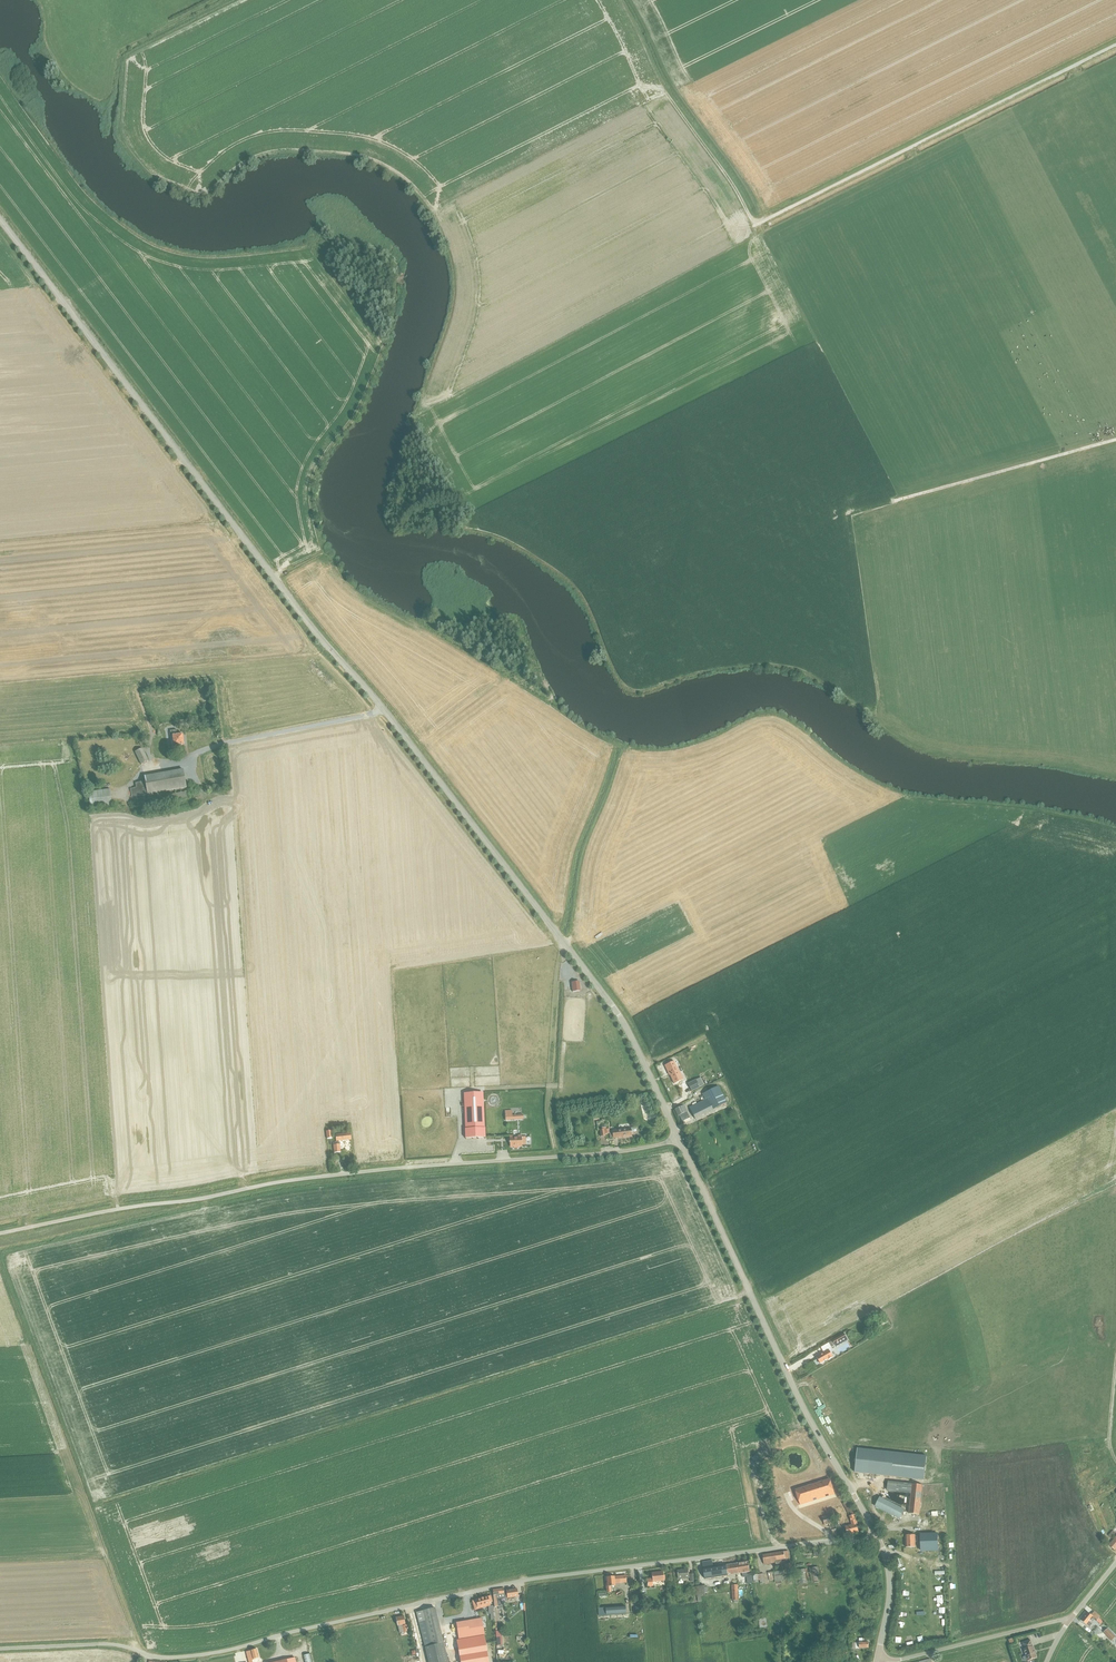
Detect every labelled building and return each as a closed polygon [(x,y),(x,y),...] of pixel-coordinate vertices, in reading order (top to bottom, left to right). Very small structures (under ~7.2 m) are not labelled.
[(176,730),(170,731),(171,736),(173,736),(174,746),(184,745),(183,734),(177,735),(176,730)] [(142,748),(135,752),(141,765),(148,761),(142,748)] [(188,799),(183,769),(162,773),(162,772),(157,772),(158,774),(144,776),(145,782),(135,783),(136,788),(130,789),(132,797),(148,795),(149,806),(188,799)] [(88,792),(90,809),(112,806),(110,789),(88,792)] [(572,992),(580,991),(578,982),(571,983),(572,992)] [(674,1084),(682,1080),(674,1061),(665,1065),(667,1070),(668,1070),(670,1075),(674,1084)] [(700,1077),(688,1084),(692,1091),(699,1087),(700,1087),(704,1085),(700,1077)] [(693,1106),(689,1108),(695,1119),(713,1110),(727,1103),(718,1086),(708,1091),(702,1094),(705,1100),(697,1104),(693,1106)] [(483,1093),(464,1093),(465,1121),(465,1138),(486,1137),(485,1128),(484,1128),(484,1107),(483,1093)] [(683,1106),(675,1110),(678,1116),(679,1115),(682,1122),(690,1118),(683,1106)] [(459,1136),(459,1119),(451,1119),(451,1136),(459,1136)] [(600,1130),(600,1137),(605,1136),(605,1135),(609,1134),(610,1139),(632,1136),(631,1132),(635,1132),(636,1131),(637,1130),(636,1129),(636,1128),(634,1128),(631,1128),(621,1129),(620,1127),(612,1128),(612,1130),(609,1131),(609,1130),(606,1130),(605,1126),(601,1127),(601,1130),(600,1130)] [(335,1135),(336,1141),(336,1145),(333,1145),(334,1153),(341,1152),(340,1144),(339,1144),(338,1141),(351,1140),(350,1133),(335,1135)] [(508,1142),(510,1142),(510,1147),(513,1147),(513,1148),(518,1148),(518,1147),(522,1147),(522,1145),(525,1145),(525,1136),(518,1136),(518,1137),(513,1137),(513,1136),(510,1136),(510,1138),(508,1138),(508,1142)] [(848,1340),(844,1334),(832,1341),(835,1345),(836,1347),(848,1340)] [(823,1354),(817,1358),(820,1364),(828,1359),(828,1360),(833,1357),(829,1350),(832,1348),(831,1347),(835,1345),(832,1341),(821,1347),(823,1352),(822,1353),(823,1354)] [(926,1456),(857,1449),(855,1472),(924,1480),(926,1456)] [(800,1505),(834,1494),(830,1479),(795,1490),(800,1505)] [(919,1515),(922,1485),(912,1484),(888,1481),(887,1491),(911,1493),(909,1514),(919,1515)] [(849,1516),(855,1515),(850,1504),(844,1495),(841,1496),(844,1503),(843,1503),(849,1516)] [(900,1519),(904,1510),(880,1497),(875,1506),(900,1519)] [(831,1531),(836,1529),(832,1515),(822,1518),(825,1525),(829,1524),(831,1531)] [(855,1515),(849,1516),(852,1525),(845,1527),(848,1535),(859,1532),(856,1524),(857,1524),(855,1515)] [(937,1534),(920,1534),(921,1551),(938,1550),(937,1534)] [(915,1535),(905,1535),(906,1547),(915,1547),(915,1542),(917,1542),(917,1536),(915,1536),(915,1535)] [(781,1560),(789,1558),(788,1551),(763,1555),(764,1564),(776,1562),(776,1564),(782,1563),(781,1560)] [(809,1553),(798,1555),(802,1578),(812,1577),(809,1553)] [(712,1561),(702,1562),(705,1579),(742,1573),(743,1577),(746,1577),(748,1584),(753,1583),(751,1574),(747,1574),(747,1572),(750,1572),(748,1562),(713,1567),(712,1561)] [(792,1562),(784,1563),(784,1570),(789,1570),(790,1575),(794,1574),(792,1562)] [(678,1579),(685,1578),(689,1578),(688,1569),(677,1570),(678,1579)] [(784,1580),(782,1570),(773,1572),(773,1571),(768,1572),(769,1581),(775,1580),(775,1582),(784,1580)] [(653,1582),(666,1580),(666,1575),(663,1575),(663,1572),(651,1573),(652,1578),(647,1579),(648,1587),(653,1586),(653,1582)] [(758,1574),(753,1575),(754,1581),(754,1583),(757,1582),(758,1582),(758,1580),(760,1580),(761,1584),(765,1583),(764,1580),(764,1573),(758,1574)] [(607,1583),(606,1583),(607,1593),(611,1592),(610,1586),(615,1586),(615,1583),(627,1582),(626,1575),(614,1576),(606,1577),(607,1583)] [(503,1589),(493,1590),(493,1595),(494,1601),(495,1607),(498,1607),(497,1600),(507,1598),(506,1591),(506,1590),(504,1591),(503,1589)] [(517,1589),(506,1590),(506,1591),(507,1598),(518,1597),(517,1589)] [(490,1602),(492,1602),(491,1595),(472,1601),(475,1610),(487,1607),(486,1605),(490,1604),(490,1602)] [(625,1606),(605,1608),(606,1615),(626,1614),(625,1606)] [(434,1608),(416,1612),(425,1647),(429,1661),(448,1661),(443,1643),(434,1608)] [(1092,1624),(1089,1622),(1093,1617),(1097,1620),(1096,1621),(1101,1625),(1103,1622),(1098,1618),(1100,1617),(1094,1612),(1091,1615),(1087,1612),(1081,1620),(1089,1627),(1092,1624)] [(405,1625),(405,1624),(403,1616),(396,1617),(396,1618),(398,1626),(399,1633),(403,1632),(408,1631),(407,1628),(406,1625),(405,1625)] [(456,1623),(459,1639),(456,1639),(460,1661),(488,1661),(489,1661),(482,1618),(456,1623)] [(1115,1637),(1112,1634),(1107,1628),(1103,1632),(1108,1637),(1112,1641),(1115,1637)] [(853,1648),(869,1648),(868,1642),(866,1642),(866,1638),(863,1639),(863,1638),(859,1638),(859,1642),(853,1643),(853,1648)] [(1036,1658),(1035,1653),(1033,1646),(1032,1646),(1030,1640),(1022,1643),(1024,1649),(1023,1649),(1027,1661),(1036,1658)] [(256,1649),(246,1652),(249,1661),(252,1661),(252,1660),(254,1660),(254,1658),(258,1657),(256,1649)] [(311,1654),(302,1656),(304,1661),(313,1661),(311,1654)]
